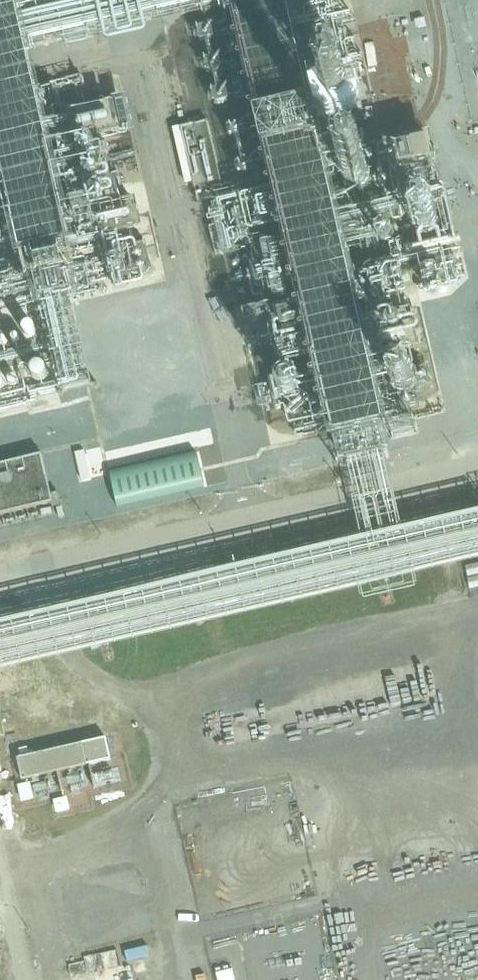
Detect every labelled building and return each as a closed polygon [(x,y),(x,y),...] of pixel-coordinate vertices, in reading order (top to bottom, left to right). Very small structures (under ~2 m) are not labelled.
[(14,240),(18,261),(0,265),(0,278),(4,277),(6,285),(0,286),(0,306),(34,297),(37,308),(43,307),(43,310),(46,309),(49,324),(29,328),(22,335),(0,341),(0,365),(56,352),(66,395),(94,389),(73,299),(109,291),(104,273),(112,272),(117,292),(143,286),(145,284),(145,282),(145,279),(153,276),(147,245),(126,249),(124,241),(107,245),(106,238),(144,230),(137,201),(118,206),(102,138),(121,134),(122,137),(136,134),(129,98),(113,101),(114,104),(88,111),(83,90),(85,88),(83,80),(34,91),(26,58),(106,39),(107,44),(107,46),(110,47),(113,47),(145,41),(148,39),(149,36),(150,34),(148,29),(233,10),(258,121),(237,127),(246,166),(267,161),(275,194),(214,206),(220,257),(256,251),(290,425),(325,417),(331,443),(335,442),(340,465),(348,464),(356,496),(357,500),(355,500),(354,501),(354,502),(354,503),(362,541),(403,532),(394,492),(392,493),(391,488),(383,456),(390,454),(385,431),(391,431),(382,393),(394,389),(402,413),(422,406),(412,354),(420,352),(420,349),(425,347),(417,313),(403,316),(400,302),(411,301),(411,286),(403,286),(397,270),(356,278),(351,256),(404,245),(407,255),(457,245),(445,188),(436,190),(429,167),(437,164),(431,135),(384,146),(397,199),(340,211),(330,168),(371,158),(360,108),(319,117),(308,72),(343,64),(333,19),(298,27),(291,0),(0,0),(0,243),(14,240)] [(198,200),(224,194),(208,123),(181,130),(181,128),(174,130),(186,186),(194,184),(198,200)] [(79,485),(105,482),(101,452),(75,455),(79,485)] [(53,505),(54,510),(62,507),(59,494),(52,496),(42,456),(0,466),(0,517),(53,505)] [(110,473),(114,509),(203,499),(199,463),(110,473)] [(359,590),(361,599),(363,598),(364,601),(366,602),(415,591),(417,590),(416,587),(418,586),(416,577),(477,562),(477,515),(403,532),(362,541),(0,625),(0,671),(359,590)] [(17,759),(22,780),(111,760),(106,738),(17,759)] [(217,979),(234,979),(231,969),(215,973),(217,979)]
